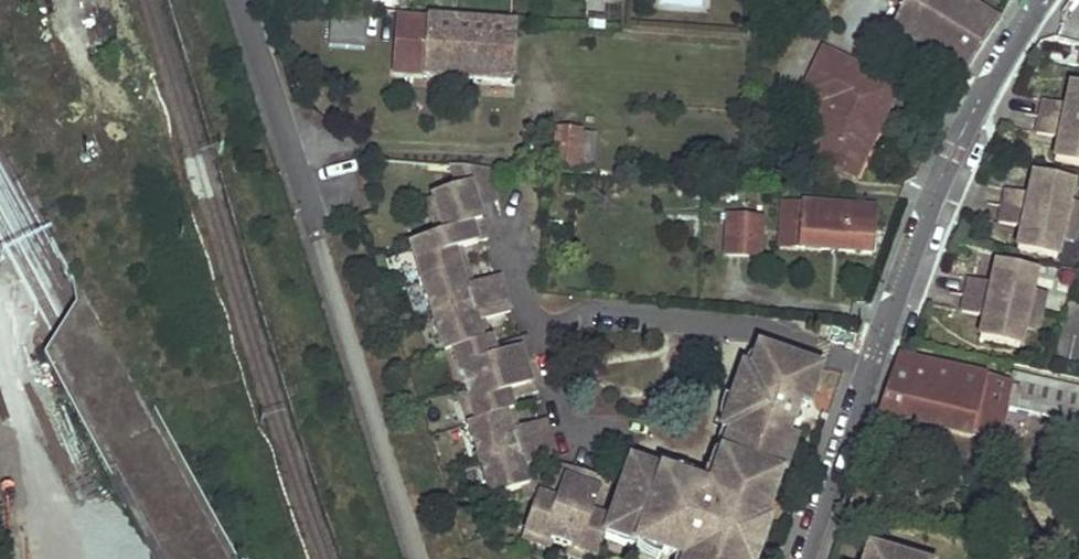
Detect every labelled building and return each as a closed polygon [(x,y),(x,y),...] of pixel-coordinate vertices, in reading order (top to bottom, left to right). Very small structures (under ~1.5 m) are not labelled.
[(967,70),(999,20),(966,0),(894,0),(900,3),(891,22),(967,70)] [(366,12),(333,9),(330,45),(363,47),(366,12)] [(400,14),(395,66),(424,69),(453,71),(458,18),(400,14)] [(516,22),(458,18),(453,71),(513,75),(515,37),(516,22)] [(1047,34),(1032,56),(1076,65),(1078,66),(1078,42),(1047,34)] [(902,92),(832,56),(810,98),(829,108),(842,114),(819,158),(859,177),(902,92)] [(1072,84),(1070,96),(1073,102),(1072,107),(1067,106),(1045,101),(1037,134),(1060,139),(1066,140),(1065,145),(1058,149),(1055,161),(1078,166),(1078,86),(1072,84)] [(842,114),(829,108),(807,151),(819,158),(842,114)] [(582,130),(558,129),(555,169),(579,170),(582,130)] [(595,131),(582,130),(579,170),(593,171),(595,131)] [(469,166),(456,165),(466,194),(477,190),(469,166)] [(507,193),(499,169),(469,166),(477,190),(466,194),(439,203),(440,206),(451,240),(445,242),(417,251),(452,361),(460,358),(469,386),(474,403),(482,429),(475,431),(498,505),(517,498),(529,495),(536,492),(530,472),(538,470),(564,462),(553,425),(530,432),(520,435),(513,412),(522,409),(519,399),(517,390),(551,379),(540,344),(506,355),(504,347),(501,337),(494,339),(488,321),(495,319),(522,310),(510,274),(485,282),(476,285),(464,248),(474,246),(499,238),(489,207),(487,199),(507,193)] [(1070,201),(1074,182),(1035,173),(1032,185),(1036,192),(1035,197),(1030,195),(1007,190),(1000,223),(1023,228),(1028,229),(1027,235),(1021,239),(1018,250),(1058,259),(1062,240),(1066,221),(1070,201)] [(489,207),(508,201),(507,193),(487,199),(489,207)] [(875,208),(789,200),(783,200),(780,244),(801,247),(872,253),(875,208)] [(1078,223),(1078,203),(1070,201),(1066,221),(1078,223)] [(451,240),(440,206),(433,209),(445,242),(451,240)] [(766,220),(735,217),(732,252),(764,255),(766,220)] [(1078,226),(1078,223),(1066,221),(1062,240),(1076,243),(1078,226)] [(485,282),(474,246),(464,248),(476,285),(485,282)] [(1033,290),(1037,271),(998,262),(995,274),(1000,281),(999,286),(993,284),(970,280),(963,313),(985,317),(991,319),(990,324),(983,328),(981,339),(1020,348),(1024,329),(1029,309),(1033,290)] [(1042,313),(1047,293),(1033,290),(1029,309),(1042,313)] [(1038,332),(1042,313),(1029,309),(1024,329),(1038,332)] [(985,317),(983,328),(990,324),(991,319),(985,317)] [(501,337),(495,319),(488,321),(494,339),(501,337)] [(537,336),(504,347),(506,355),(540,344),(537,336)] [(762,350),(760,355),(755,373),(747,370),(735,403),(726,431),(724,436),(732,438),(712,494),(704,491),(690,486),(664,477),(634,467),(614,525),(612,533),(644,544),(641,552),(663,558),(747,558),(776,477),(784,480),(793,452),(789,443),(790,440),(793,432),(795,431),(799,430),(801,428),(803,425),(803,421),(802,418),(801,416),(799,414),(801,409),(802,406),(812,399),(821,371),(762,350)] [(755,373),(760,355),(757,354),(754,355),(751,358),(750,361),(749,365),(747,370),(755,373)] [(1010,381),(898,355),(879,411),(972,434),(972,429),(998,436),(998,433),(1010,381)] [(460,358),(452,361),(461,388),(469,386),(460,358)] [(1026,377),(1024,384),(1019,408),(1075,420),(1078,403),(1078,389),(1026,377)] [(517,390),(519,399),(554,387),(551,379),(517,390)] [(1024,384),(1010,381),(998,433),(1013,436),(1019,408),(1024,384)] [(812,399),(802,406),(801,409),(807,411),(812,399)] [(726,431),(735,403),(727,400),(722,414),(722,429),(726,431)] [(482,429),(474,403),(466,405),(475,431),(482,429)] [(530,432),(522,409),(513,412),(520,435),(530,432)] [(732,438),(724,436),(704,491),(712,494),(732,438)] [(790,440),(789,443),(793,452),(797,442),(790,440)] [(545,491),(538,470),(530,472),(536,492),(529,495),(532,504),(540,506),(543,499),(545,491)] [(614,525),(603,521),(595,519),(608,483),(573,471),(572,475),(563,497),(561,505),(543,499),(540,506),(529,537),(558,548),(575,554),(590,558),(603,558),(610,540),(612,533),(614,525)] [(563,497),(572,475),(565,473),(556,495),(563,497)] [(664,477),(690,486),(693,479),(679,474),(665,474),(664,477)] [(784,480),(776,477),(747,558),(756,558),(784,480)] [(615,486),(608,483),(595,519),(603,521),(615,486)] [(561,505),(563,497),(556,495),(545,491),(543,499),(561,505)] [(520,507),(517,498),(498,505),(500,513),(520,507)] [(644,544),(612,533),(610,540),(641,552),(644,544)] [(558,548),(529,537),(527,544),(555,554),(558,548)] [(869,549),(867,558),(902,558),(869,549)]
